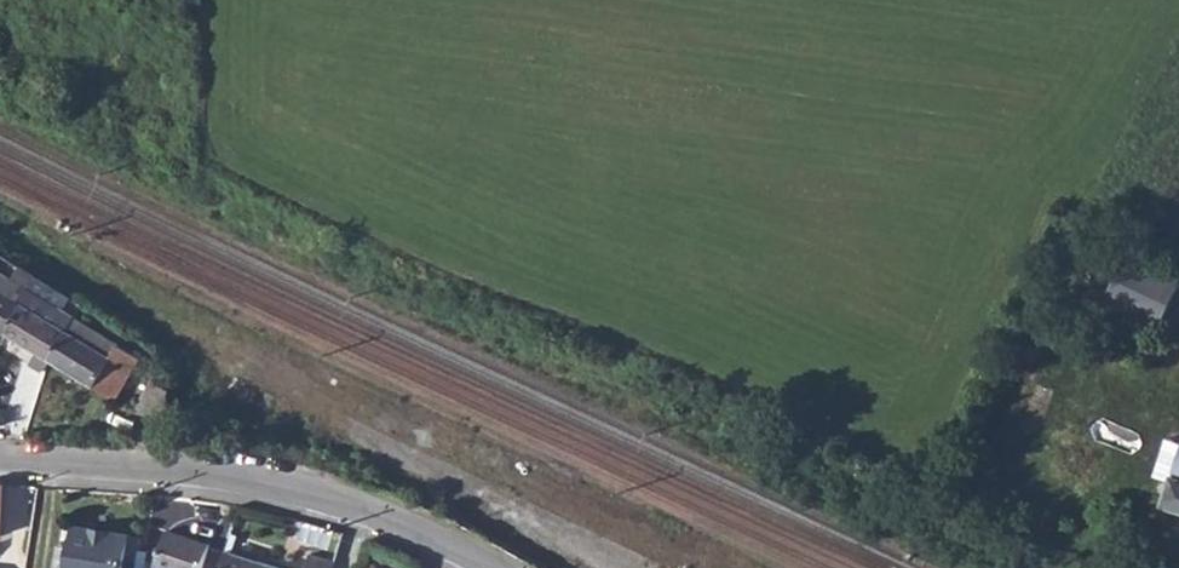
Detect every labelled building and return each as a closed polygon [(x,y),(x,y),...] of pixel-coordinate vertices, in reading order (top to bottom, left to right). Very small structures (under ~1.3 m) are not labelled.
[(1168,318),(1178,283),(1178,277),(1092,248),(1079,289),(1168,318)] [(6,334),(32,291),(29,289),(0,272),(0,330),(6,334)] [(32,291),(6,334),(51,362),(76,319),(32,291)] [(76,319),(51,362),(108,396),(134,354),(76,319)] [(128,411),(153,419),(158,386),(144,382),(128,411)] [(1170,478),(1178,451),(1178,435),(1169,432),(1155,473),(1170,478)] [(1172,476),(1163,504),(1178,509),(1178,478),(1172,476)] [(127,538),(72,529),(69,548),(66,567),(122,567),(127,538)] [(157,567),(202,567),(209,544),(166,533),(157,567)] [(54,565),(66,567),(69,548),(58,547),(54,565)] [(226,550),(220,567),(280,567),(226,550)] [(137,552),(135,565),(144,566),(145,553),(137,552)] [(305,567),(331,567),(333,560),(309,553),(305,567)]
